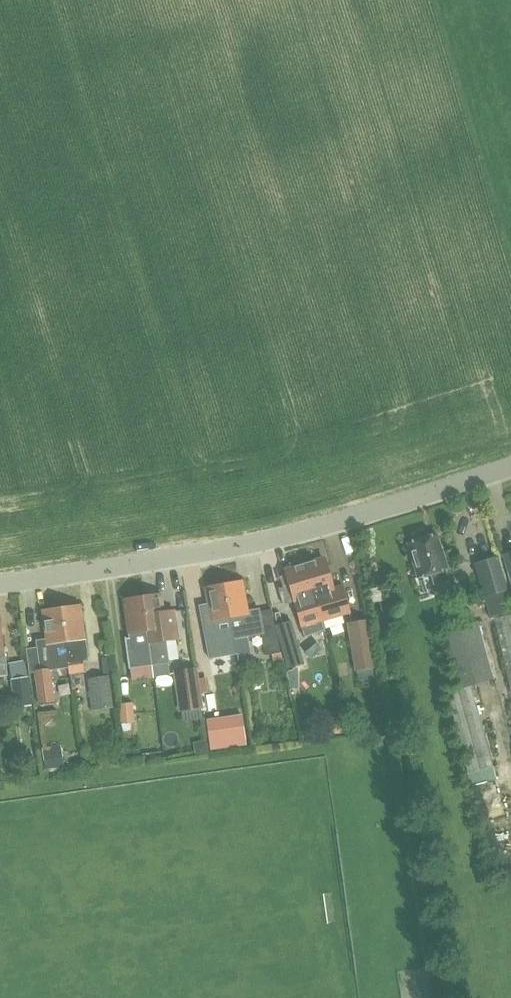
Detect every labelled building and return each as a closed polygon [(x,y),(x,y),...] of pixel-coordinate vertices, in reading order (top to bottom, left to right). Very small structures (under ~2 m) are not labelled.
[(418,576),(429,573),(433,584),(448,580),(445,568),(447,568),(441,548),(438,549),(433,535),(408,543),(418,576)] [(502,555),(510,582),(510,553),(502,555)] [(472,563),(483,597),(507,590),(497,555),(472,563)] [(323,557),(304,563),(321,620),(349,612),(341,586),(332,589),(323,557)] [(321,620),(304,563),(300,564),(299,560),(289,563),(290,567),(283,569),(288,586),(279,589),(283,604),(293,602),(294,603),(298,619),(303,636),(324,631),(321,620)] [(247,614),(247,610),(241,579),(221,583),(227,618),(229,618),(247,614)] [(230,625),(229,618),(227,618),(221,583),(203,586),(210,621),(219,619),(221,627),(230,625)] [(494,617),(510,614),(510,603),(507,590),(483,597),(490,618),(494,617)] [(151,665),(152,671),(166,669),(162,644),(158,645),(158,640),(177,638),(173,610),(163,611),(160,592),(141,595),(151,665)] [(151,665),(141,595),(122,597),(127,634),(128,634),(129,637),(124,637),(128,669),(130,668),(151,665)] [(79,603),(58,606),(68,669),(68,673),(83,671),(82,660),(87,660),(84,639),(79,603)] [(34,640),(35,648),(39,673),(33,674),(38,705),(54,703),(50,672),(68,669),(58,606),(41,609),(45,639),(35,640),(34,640)] [(233,639),(234,639),(247,636),(262,634),(264,633),(259,611),(259,608),(247,610),(247,614),(229,618),(230,625),(231,633),(233,639)] [(280,652),(274,627),(273,625),(270,609),(259,611),(264,633),(262,634),(265,654),(272,653),(280,652)] [(494,617),(510,697),(510,614),(494,617)] [(346,623),(354,671),(376,667),(367,619),(346,623)] [(273,625),(274,627),(287,670),(304,664),(291,620),(273,625)] [(444,692),(466,772),(492,765),(470,686),(493,679),(477,621),(439,632),(455,689),(444,692)] [(234,639),(236,649),(238,660),(251,658),(247,636),(234,639)] [(280,652),(272,653),(274,666),(283,664),(280,652)] [(195,667),(172,670),(178,713),(181,712),(183,721),(203,718),(195,667)] [(291,671),(284,672),(287,690),(292,689),(292,690),(296,690),(295,669),(291,670),(291,671)] [(86,678),(91,709),(112,706),(108,675),(86,678)] [(27,676),(10,678),(14,707),(31,705),(27,676)] [(208,691),(206,678),(199,679),(201,692),(208,691)] [(370,695),(372,703),(380,702),(379,693),(370,695)] [(118,703),(119,723),(133,722),(132,702),(118,703)] [(242,716),(206,721),(210,749),(246,743),(242,716)] [(327,733),(343,731),(341,718),(325,720),(327,733)] [(206,736),(196,738),(198,752),(208,751),(206,736)] [(60,744),(42,747),(46,769),(64,766),(60,744)] [(0,753),(0,761),(1,765),(15,763),(13,751),(0,753)] [(492,765),(466,772),(470,785),(495,778),(492,765)]
